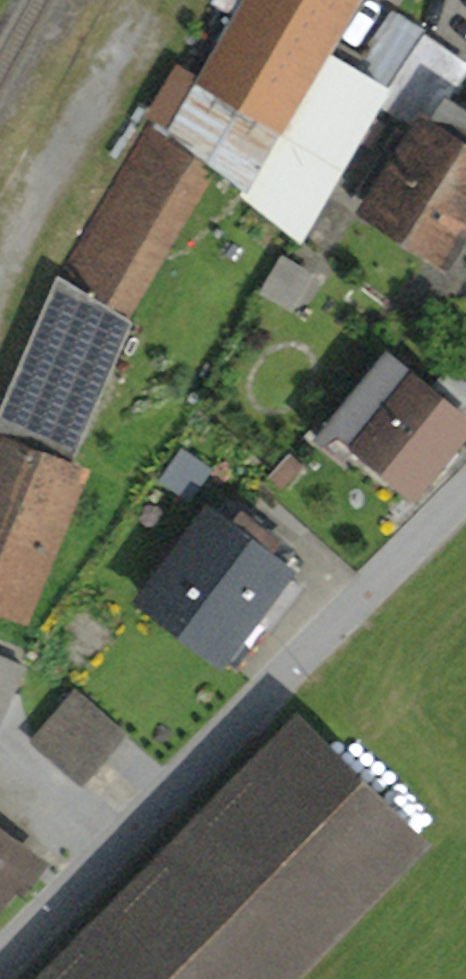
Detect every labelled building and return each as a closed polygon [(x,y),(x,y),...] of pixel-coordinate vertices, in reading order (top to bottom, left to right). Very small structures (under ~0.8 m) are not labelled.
[(154,117),(204,156),(242,186),(254,202),(299,237),(378,102),(383,94),(385,90),(320,53),(351,0),(222,0),(154,117)] [(383,94),(378,102),(403,119),(356,192),(374,203),(371,209),(443,256),(465,222),(465,110),(446,98),(463,72),(418,44),(386,95),(383,94)] [(59,281),(113,313),(114,311),(204,156),(154,117),(58,280),(59,281)] [(284,260),(266,291),(291,306),(308,276),(298,269),(284,260)] [(59,281),(0,419),(0,428),(69,456),(128,321),(122,316),(114,311),(113,313),(59,281)] [(427,393),(386,359),(333,424),(357,444),(414,490),(438,460),(440,462),(465,429),(465,383),(448,368),(427,393)] [(333,424),(319,442),(343,461),(357,444),(333,424)] [(20,617),(76,472),(0,442),(0,609),(20,617)] [(180,453),(162,481),(189,499),(207,471),(180,453)] [(299,467),(287,455),(269,475),(281,486),(299,467)] [(233,552),(261,542),(266,535),(226,504),(214,519),(210,516),(147,600),(178,623),(186,629),(213,593),(210,581),(233,552)] [(213,593),(186,629),(235,667),(299,584),(277,569),(288,552),(266,535),(261,542),(233,552),(210,581),(213,593)] [(24,667),(0,657),(0,721),(24,667)] [(54,717),(100,757),(121,732),(76,693),(54,717)] [(34,741),(79,781),(100,757),(54,717),(34,741)] [(415,841),(299,726),(52,978),(279,978),(415,841)] [(9,882),(22,892),(35,875),(21,865),(28,856),(0,836),(0,895),(9,882)] [(35,875),(41,866),(28,856),(21,865),(35,875)]
